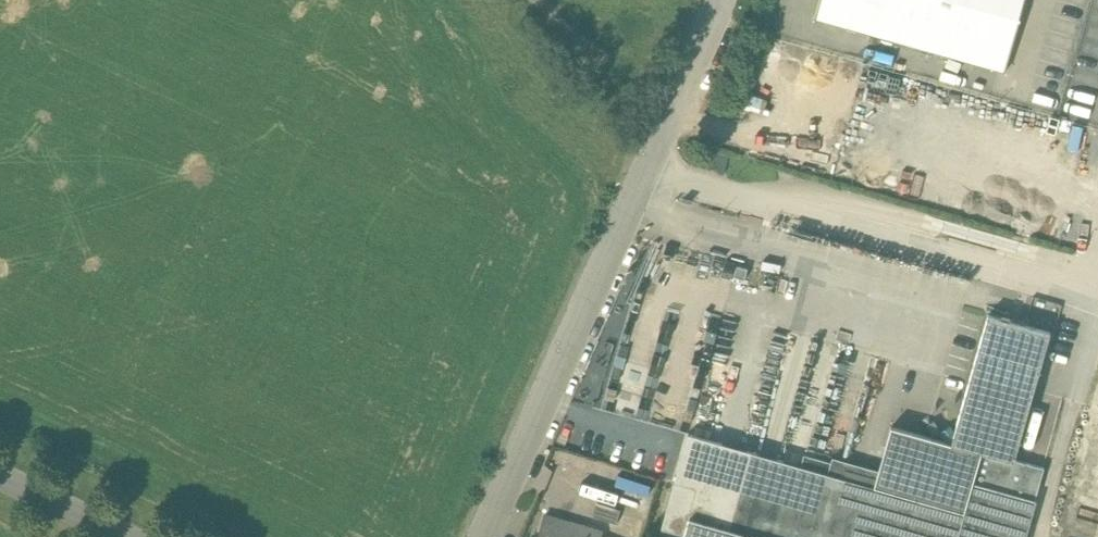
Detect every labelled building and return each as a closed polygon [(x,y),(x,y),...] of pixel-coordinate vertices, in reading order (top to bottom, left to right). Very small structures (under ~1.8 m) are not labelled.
[(815,17),(1006,71),(1026,0),(820,0),(815,17)] [(748,268),(738,265),(734,276),(745,279),(748,268)] [(988,314),(955,430),(954,430),(951,425),(941,431),(946,441),(952,443),(1014,460),(1015,459),(1051,332),(988,314)] [(891,425),(878,473),(847,464),(846,465),(790,449),(787,460),(689,433),(662,526),(699,536),(1026,536),(1037,499),(1036,498),(1045,467),(1015,459),(1014,460),(952,443),(946,441),(891,425)] [(578,502),(581,491),(625,501),(632,468),(554,450),(544,495),(578,502)] [(621,511),(597,503),(593,515),(617,523),(621,511)] [(544,515),(538,536),(601,536),(602,532),(544,515)]
